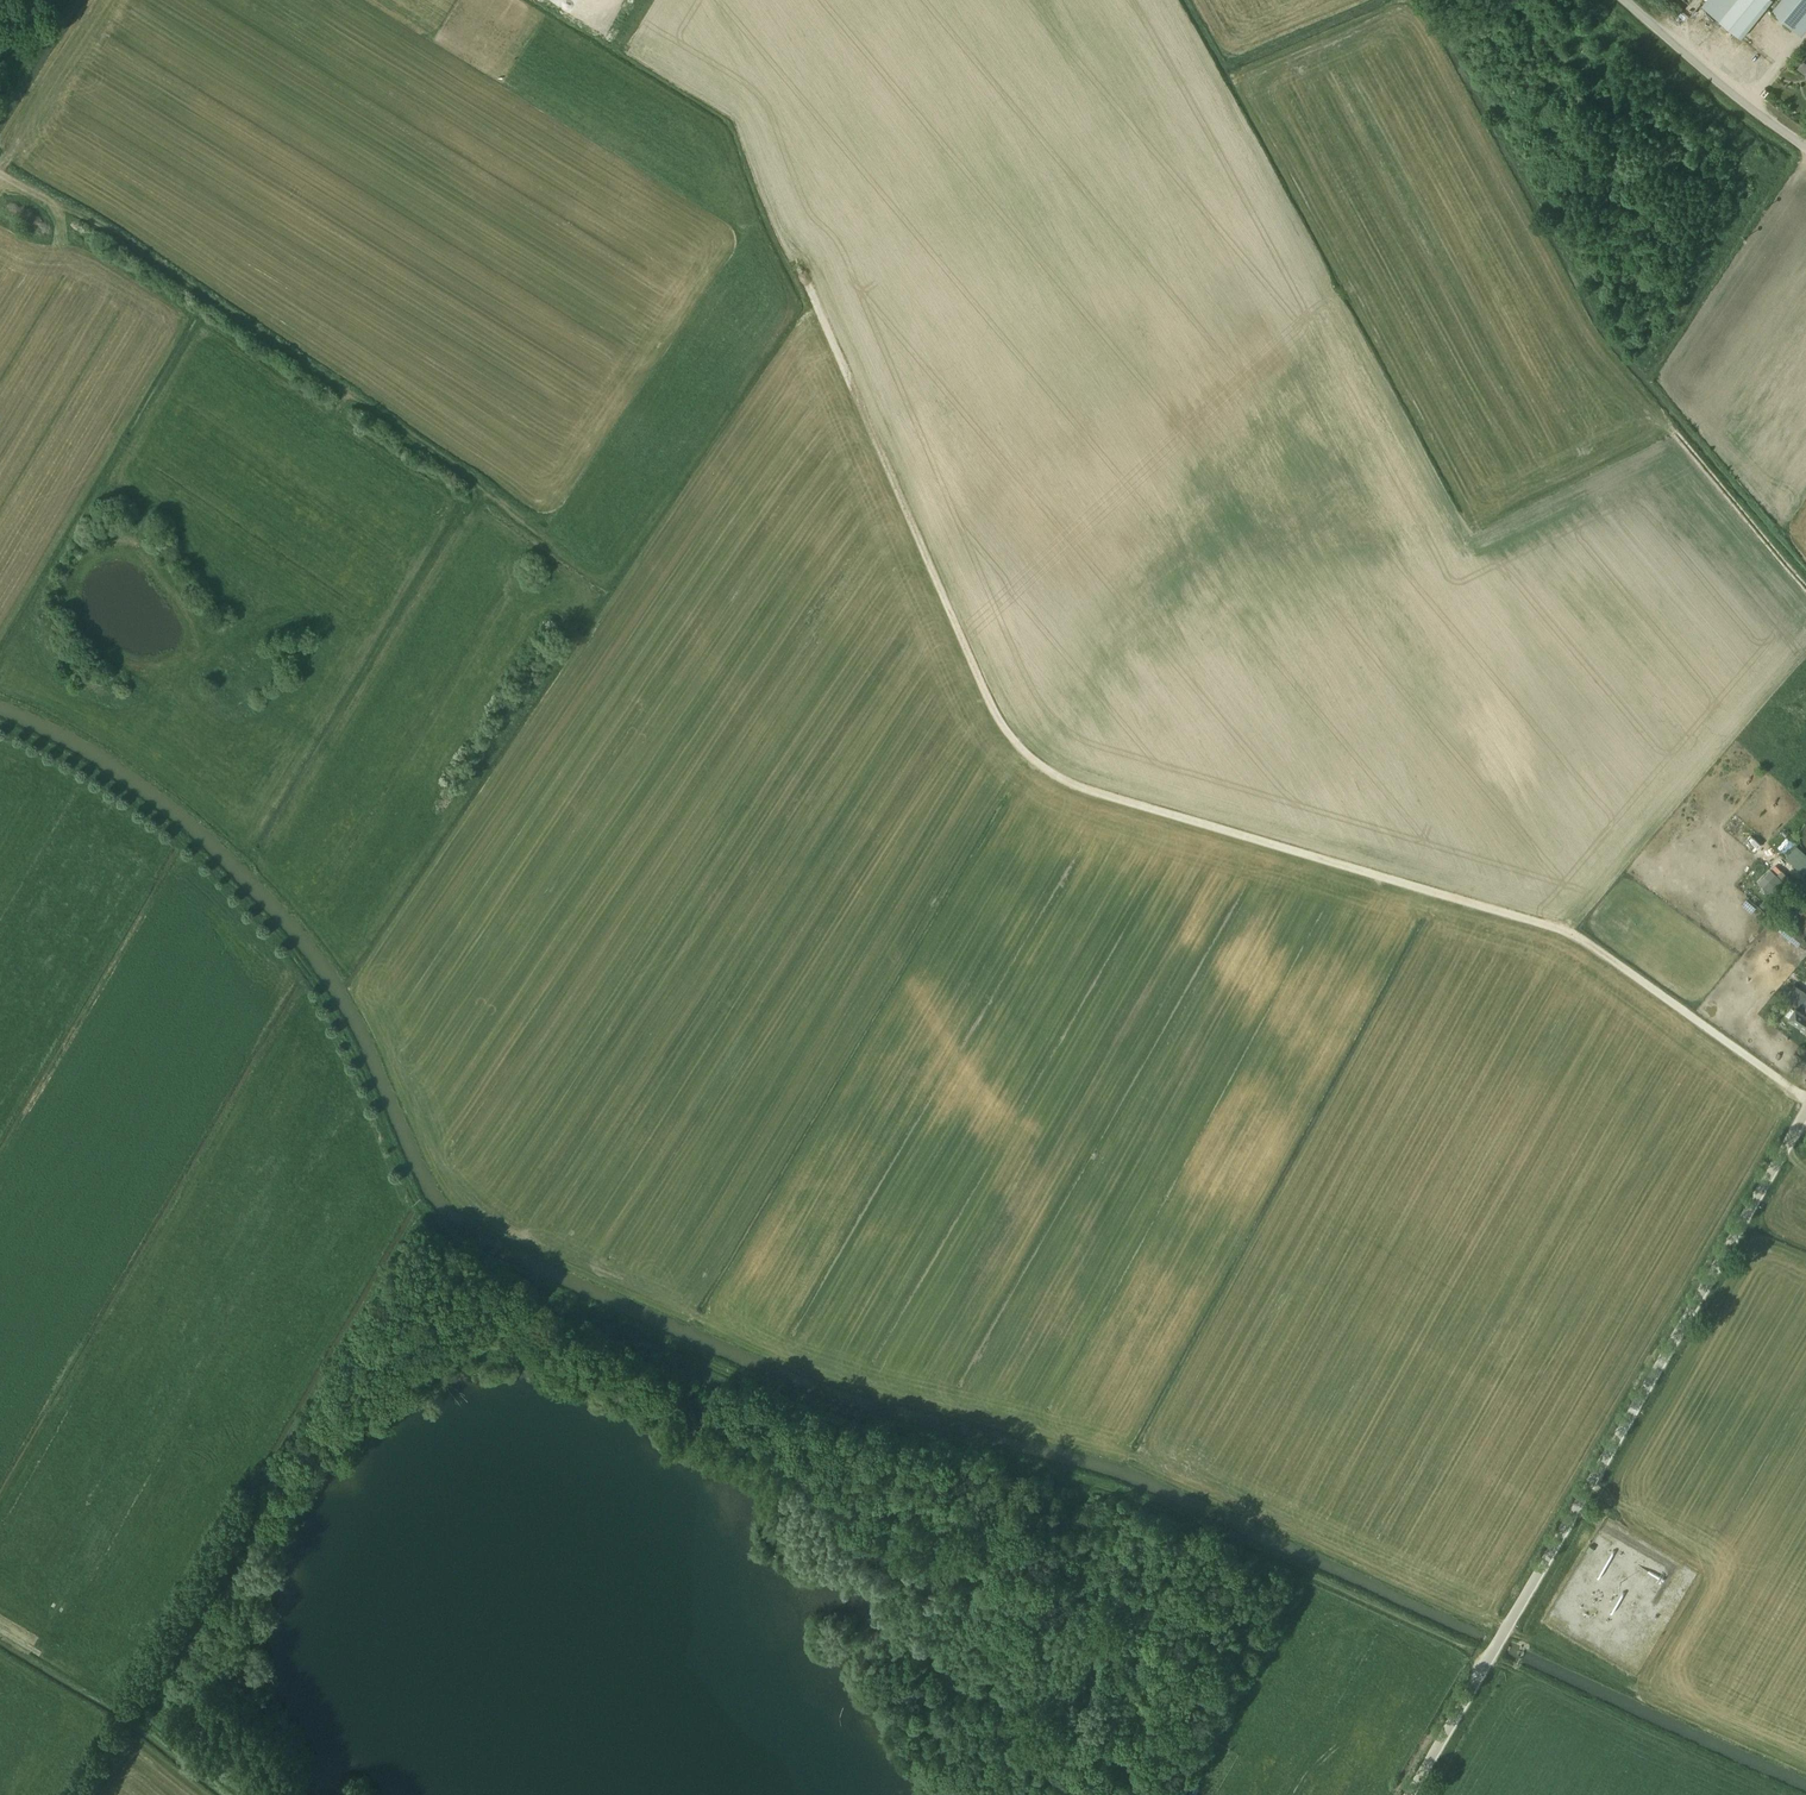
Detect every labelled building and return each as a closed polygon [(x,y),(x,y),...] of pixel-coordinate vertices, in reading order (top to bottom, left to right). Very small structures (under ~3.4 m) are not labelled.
[(1772,11),(1794,29),(1805,14),(1805,0),(1782,0),(1772,11)] [(1787,858),(1805,873),(1805,872),(1805,852),(1798,845),(1787,858)] [(1776,864),(1771,869),(1777,875),(1782,870),(1776,864)] [(1788,886),(1776,874),(1763,887),(1776,899),(1788,886)] [(1805,935),(1787,920),(1778,930),(1797,945),(1805,935)] [(1799,1010),(1796,1008),(1790,1018),(1805,1029),(1805,1000),(1799,1010)] [(1190,1782),(1186,1789),(1194,1793),(1197,1786),(1190,1782)]
